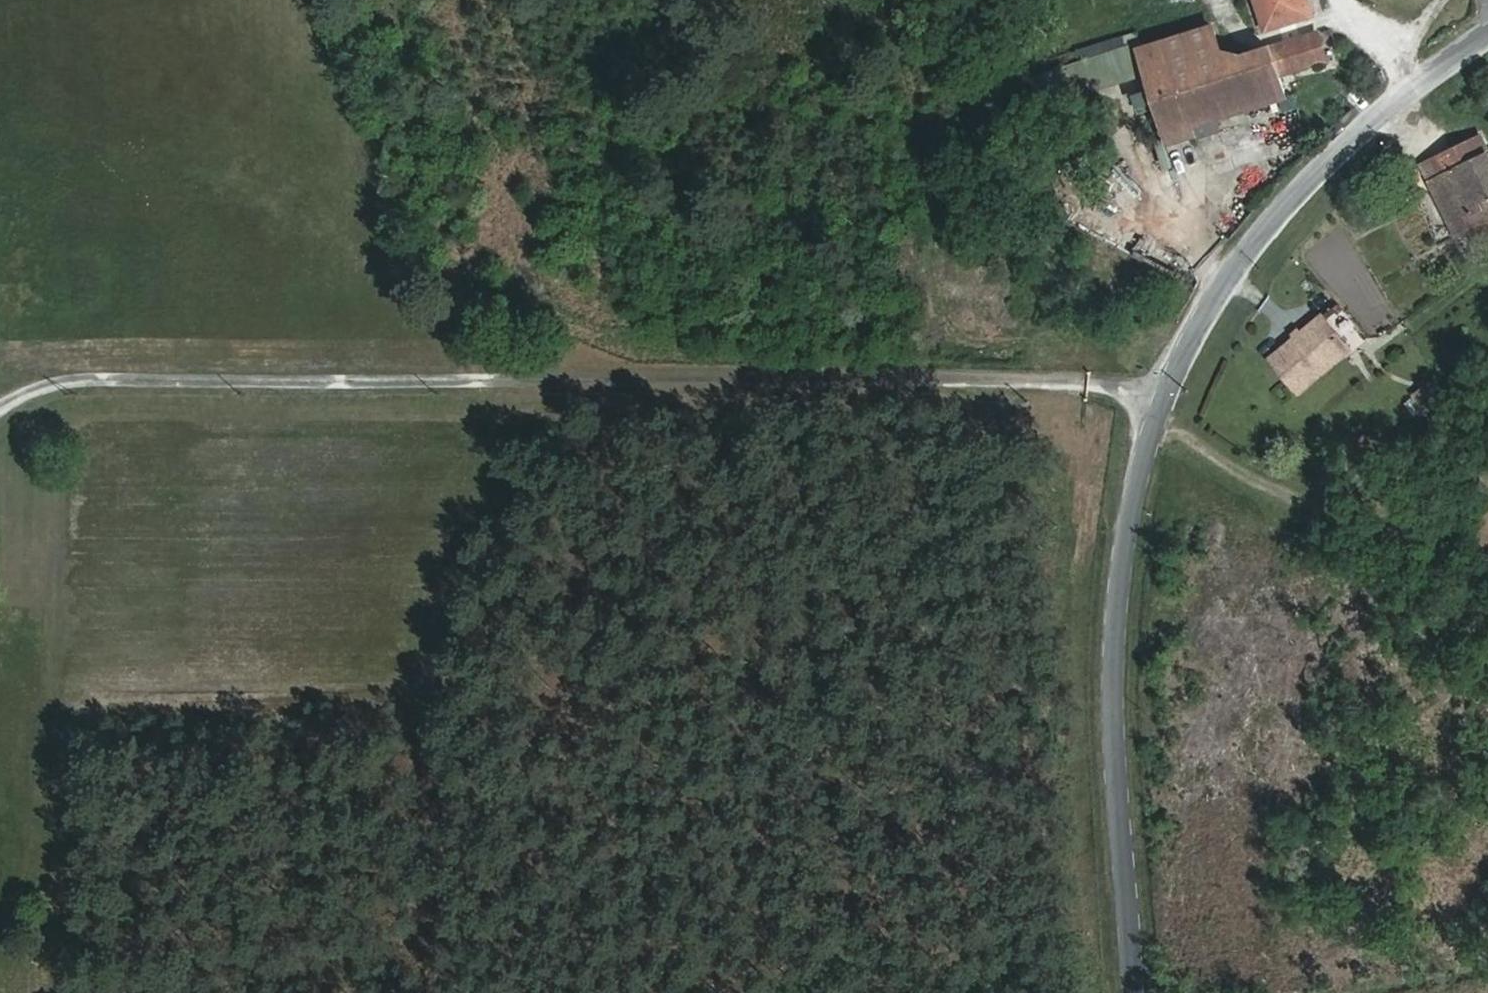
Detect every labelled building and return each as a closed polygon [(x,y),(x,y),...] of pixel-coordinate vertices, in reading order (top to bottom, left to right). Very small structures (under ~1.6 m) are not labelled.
[(1310,0),(1261,0),(1265,14),(1310,0)] [(1284,81),(1277,60),(1324,45),(1317,19),(1223,48),(1212,12),(1141,33),(1137,20),(1125,23),(1127,31),(1030,61),(1038,86),(1145,53),(1167,126),(1192,118),(1189,110),(1284,81)] [(1192,118),(1167,126),(1162,127),(1175,171),(1306,131),(1289,79),(1284,81),(1189,110),(1192,118)] [(1444,145),(1450,157),(1477,208),(1487,203),(1487,126),(1487,124),(1444,145)] [(1477,208),(1486,223),(1487,222),(1487,203),(1477,208)] [(1373,321),(1343,284),(1302,317),(1332,354),(1373,321)] [(1409,395),(1424,416),(1447,399),(1432,379),(1409,395)]
